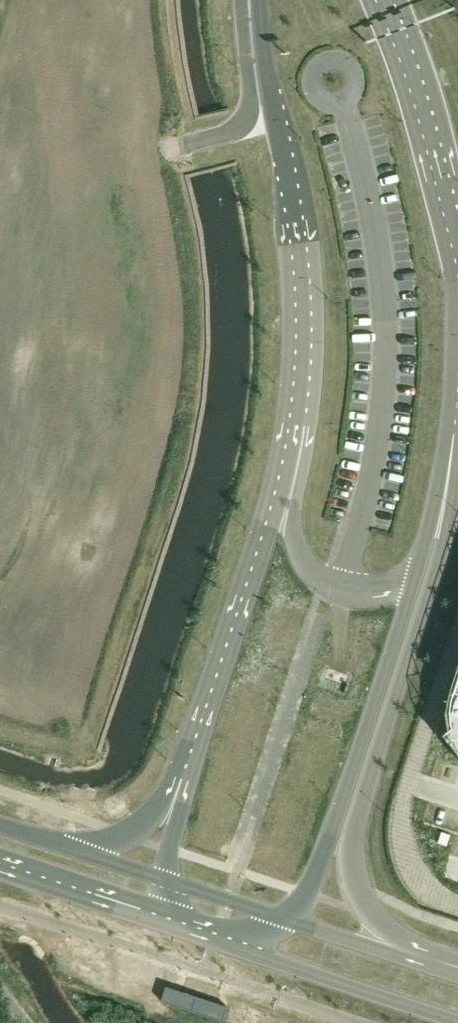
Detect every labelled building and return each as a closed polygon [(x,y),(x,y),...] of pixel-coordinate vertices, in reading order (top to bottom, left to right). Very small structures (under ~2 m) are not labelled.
[(405,21),(417,21),(417,0),(405,0),(405,21)] [(449,710),(450,722),(451,727),(453,734),(454,733),(457,743),(457,675),(450,698),(449,710)] [(166,987),(161,1001),(223,1021),(227,1007),(166,987)]
